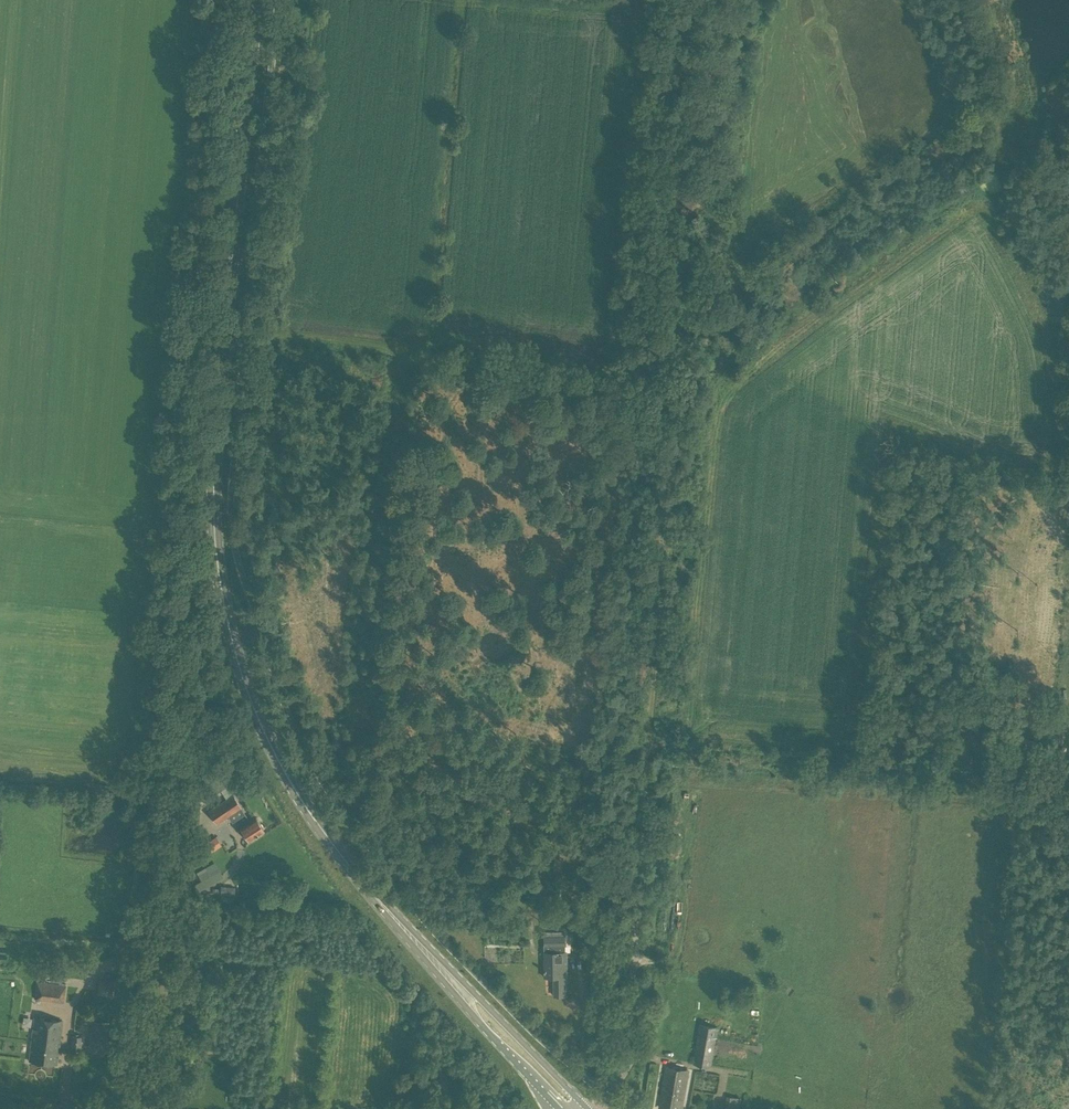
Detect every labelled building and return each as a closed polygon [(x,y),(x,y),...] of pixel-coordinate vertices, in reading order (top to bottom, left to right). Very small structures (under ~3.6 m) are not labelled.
[(216,823),(242,807),(233,794),(208,810),(216,823)] [(240,827),(238,829),(241,834),(244,832),(248,839),(263,829),(262,827),(263,826),(261,823),(260,823),(254,815),(239,825),(240,827)] [(209,840),(205,843),(211,852),(221,845),(215,837),(209,840)] [(219,886),(218,894),(235,895),(235,887),(219,886)] [(555,936),(544,936),(545,976),(554,976),(554,995),(568,994),(567,951),(563,951),(563,944),(564,944),(564,935),(563,935),(563,930),(554,930),(555,936)] [(592,945),(600,945),(600,936),(591,936),(592,945)] [(591,1000),(601,1000),(601,974),(591,974),(591,1000)] [(62,1002),(65,986),(37,983),(34,998),(62,1002)] [(56,1063),(61,1021),(34,1018),(29,1060),(56,1063)] [(94,1019),(90,1049),(104,1050),(108,1021),(94,1019)] [(711,1065),(718,1026),(700,1024),(694,1062),(711,1065)] [(78,1035),(78,1034),(75,1033),(74,1035),(73,1035),(72,1048),(80,1049),(81,1038),(81,1036),(78,1035)] [(683,1099),(688,1070),(667,1067),(660,1107),(673,1108),(681,1108),(683,1099)] [(740,1098),(728,1096),(726,1108),(738,1108),(740,1098)]
